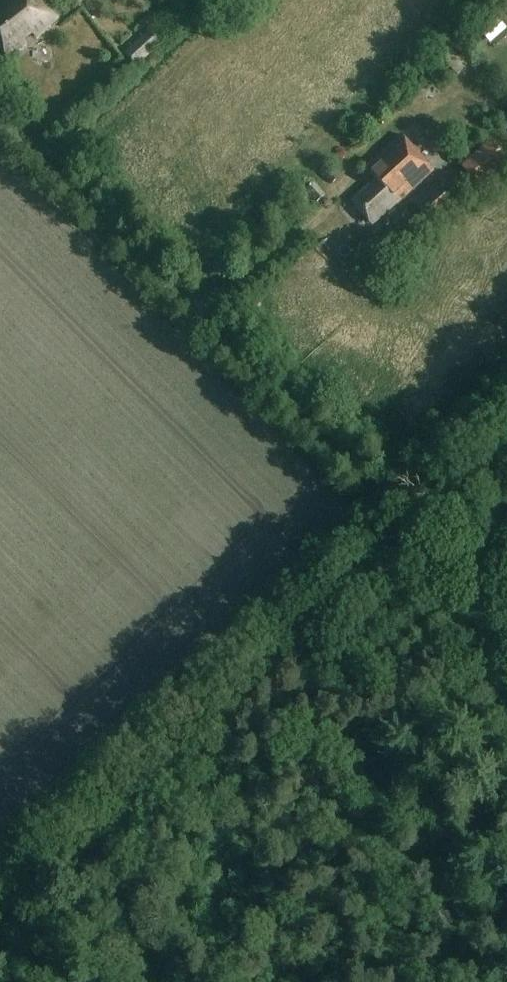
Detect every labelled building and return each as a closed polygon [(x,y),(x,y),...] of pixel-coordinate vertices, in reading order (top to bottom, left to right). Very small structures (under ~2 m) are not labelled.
[(53,18),(39,0),(1,0),(0,1),(0,50),(4,55),(20,44),(15,38),(29,28),(32,33),(53,18)] [(490,50),(505,34),(497,27),(482,43),(490,50)] [(138,67),(164,44),(152,31),(127,55),(138,67)] [(450,49),(441,57),(458,75),(467,66),(450,49)] [(393,203),(428,171),(396,134),(360,167),(372,179),(352,197),(356,202),(354,203),(371,222),(385,209),(384,208),(392,202),(393,203)] [(506,164),(506,161),(491,143),(463,167),(481,187),(506,164)] [(316,201),(324,194),(314,182),(305,190),(316,201)] [(436,227),(458,208),(435,182),(413,202),(436,227)]
